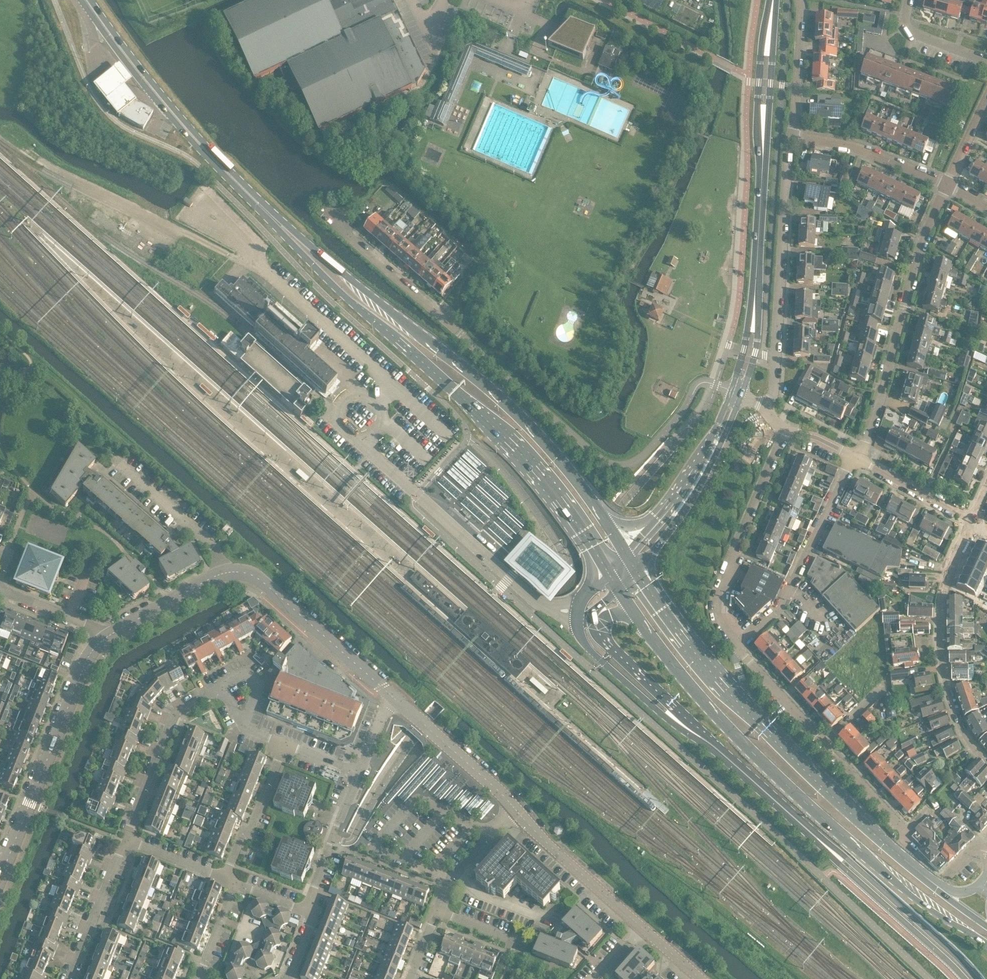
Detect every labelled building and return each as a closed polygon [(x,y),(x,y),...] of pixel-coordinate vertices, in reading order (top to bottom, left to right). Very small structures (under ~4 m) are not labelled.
[(225,14),(256,79),(279,68),(343,37),(341,33),(353,28),(340,0),(255,0),(225,14)] [(353,28),(341,33),(343,37),(279,68),(290,91),(299,86),(320,131),(418,85),(418,84),(426,70),(423,63),(393,0),(391,0),(387,2),(386,0),(340,0),(353,28)] [(935,13),(939,0),(926,0),(923,9),(935,13)] [(935,13),(946,16),(950,1),(951,0),(939,0),(935,13)] [(969,0),(963,0),(962,5),(950,1),(946,16),(958,20),(960,12),(965,13),(969,0)] [(981,22),(986,2),(986,0),(982,0),(980,6),(973,4),(975,0),(969,0),(965,13),(970,15),(969,18),(981,22)] [(817,15),(816,27),(832,28),(841,29),(841,24),(837,23),(837,17),(857,19),(858,11),(837,10),(837,16),(833,16),(817,15)] [(873,23),(875,16),(864,14),(862,21),(873,23)] [(554,38),(548,45),(556,48),(583,59),(595,29),(594,31),(570,21),(557,36),(555,39),(554,38)] [(819,47),(836,49),(837,40),(831,40),(832,28),(816,27),(815,39),(820,39),(819,47)] [(607,35),(597,31),(595,35),(605,39),(607,35)] [(527,74),(531,65),(473,41),(465,45),(441,102),(438,100),(430,119),(443,124),(472,52),(527,74)] [(598,65),(613,71),(620,53),(606,47),(598,65)] [(828,69),(829,56),(836,57),(836,49),(819,47),(819,55),(814,55),(813,68),(828,69)] [(866,81),(874,84),(882,61),(867,55),(861,74),(868,77),(866,81)] [(883,82),(890,85),(897,66),(882,61),(874,84),(881,87),(883,82)] [(93,84),(117,114),(136,99),(124,84),(131,78),(119,63),(93,84)] [(895,92),(903,95),(912,72),(897,66),(890,85),(897,88),(895,92)] [(827,82),(828,69),(813,68),(812,81),(817,81),(816,89),(834,90),(834,82),(827,82)] [(912,93),(919,96),(926,77),(912,72),(903,95),(911,98),(912,93)] [(932,106),(941,83),(926,77),(919,96),(926,98),(925,103),(932,106)] [(949,107),(956,88),(941,83),(932,106),(940,108),(941,104),(949,107)] [(810,115),(810,118),(842,120),(842,109),(840,108),(841,102),(841,97),(832,97),(818,96),(817,107),(811,107),(810,109),(812,109),(810,115)] [(119,114),(118,115),(142,129),(152,111),(136,102),(137,101),(136,101),(135,101),(133,100),(126,102),(121,112),(119,115),(119,114)] [(861,129),(871,133),(877,120),(875,119),(869,117),(871,111),(867,109),(865,115),(866,116),(861,129)] [(887,124),(885,123),(879,121),(881,115),(877,114),(875,119),(877,120),(871,133),(882,137),(887,124)] [(888,117),(885,123),(887,124),(882,137),(892,141),(898,128),(896,127),(890,125),(892,119),(888,117)] [(892,141),(902,146),(908,132),(906,131),(900,129),(902,123),(898,121),(896,127),(898,128),(892,141)] [(902,146),(913,150),(918,136),(916,135),(910,133),(912,127),(908,126),(906,131),(908,132),(902,146)] [(928,140),(920,137),(922,131),(919,130),(916,135),(918,136),(913,150),(923,154),(928,140)] [(810,170),(828,173),(830,159),(812,156),(810,170)] [(986,168),(986,169),(986,162),(983,167),(976,162),(969,175),(978,181),(986,168)] [(840,183),(846,185),(852,167),(846,165),(840,183)] [(986,186),(986,169),(986,168),(978,181),(986,186)] [(862,187),(867,189),(874,174),(863,169),(856,183),(862,187)] [(878,194),(886,179),(874,174),(867,189),(878,194)] [(886,179),(878,194),(890,200),(897,185),(886,179)] [(829,192),(843,194),(845,186),(832,183),(825,182),(824,182),(822,190),(806,187),(804,203),(814,204),(813,209),(826,211),(829,192)] [(908,190),(897,185),(890,200),(901,205),(908,190)] [(392,189),(388,193),(393,197),(397,193),(392,189)] [(908,190),(901,205),(913,211),(915,206),(917,202),(920,196),(908,190)] [(393,197),(400,204),(402,202),(403,201),(404,200),(397,193),(393,197)] [(410,209),(413,206),(405,198),(404,200),(403,201),(404,202),(403,203),(410,209)] [(872,208),(875,202),(869,199),(866,205),(872,208)] [(868,217),(870,212),(861,206),(859,205),(854,220),(867,221),(868,217)] [(410,209),(408,212),(416,218),(420,213),(413,206),(410,209)] [(871,212),(876,214),(879,208),(874,206),(871,212)] [(388,218),(373,235),(381,242),(392,229),(396,225),(400,220),(402,218),(394,211),(391,215),(388,218)] [(368,225),(365,228),(373,235),(388,218),(391,215),(387,212),(381,219),(376,215),(370,223),(369,222),(367,225),(368,225)] [(958,234),(966,220),(955,214),(947,227),(958,234)] [(799,222),(799,234),(814,235),(821,235),(822,223),(835,224),(836,218),(819,217),(819,223),(815,223),(815,222),(799,222)] [(392,229),(381,242),(388,249),(403,231),(407,228),(407,227),(400,220),(396,225),(392,229)] [(969,240),(977,226),(966,220),(958,234),(969,240)] [(879,244),(897,248),(900,236),(892,234),(895,226),(888,223),(884,221),(878,242),(880,242),(879,244)] [(403,231),(388,249),(396,255),(407,242),(403,238),(412,227),(412,225),(410,223),(407,227),(407,228),(403,231)] [(979,247),(986,234),(986,233),(977,226),(969,240),(979,247)] [(407,258),(404,262),(411,268),(415,264),(422,255),(418,252),(430,237),(427,234),(424,238),(422,241),(407,258)] [(814,248),(814,235),(799,234),(798,247),(814,248)] [(407,242),(396,255),(404,262),(407,258),(422,241),(424,238),(420,235),(418,238),(415,241),(411,238),(407,242)] [(939,247),(944,250),(947,244),(943,241),(939,247)] [(944,250),(950,255),(956,244),(951,241),(949,245),(947,244),(944,250)] [(876,254),(880,255),(880,256),(894,260),(897,248),(879,244),(876,254)] [(438,245),(433,251),(437,254),(442,248),(438,245)] [(422,271),(419,275),(426,281),(441,264),(437,261),(447,250),(443,247),(442,248),(437,254),(422,271)] [(415,264),(411,268),(419,275),(422,271),(437,254),(433,251),(426,259),(422,255),(415,264)] [(874,263),(876,257),(860,252),(858,257),(874,263)] [(969,261),(974,264),(978,257),(973,254),(969,261)] [(674,267),(677,259),(669,256),(666,264),(674,267)] [(821,259),(813,259),(797,258),(797,271),(819,272),(819,273),(824,273),(824,267),(821,267),(821,259)] [(441,264),(426,281),(434,288),(456,263),(452,260),(445,268),(441,264)] [(935,260),(932,273),(947,277),(956,279),(956,278),(959,279),(959,280),(966,282),(967,276),(957,274),(957,272),(949,270),(951,265),(935,260)] [(974,264),(969,261),(965,268),(970,270),(971,268),(974,264)] [(456,263),(434,288),(441,294),(440,295),(442,296),(443,295),(442,294),(453,282),(460,274),(455,271),(459,266),(456,263)] [(879,270),(877,277),(870,275),(869,281),(875,283),(891,287),(894,275),(879,270)] [(812,284),(812,278),(819,278),(819,273),(819,272),(797,271),(796,284),(812,284)] [(929,285),(944,289),(947,277),(932,273),(929,285)] [(651,275),(647,284),(649,285),(649,286),(653,288),(653,289),(661,292),(665,294),(671,280),(659,275),(658,278),(656,278),(651,275)] [(254,329),(325,393),(336,381),(306,355),(317,342),(305,331),(302,335),(273,309),(276,305),(248,280),(246,282),(241,278),(232,289),(230,287),(228,289),(221,283),(213,291),(255,328),(254,329)] [(872,295),(888,299),(891,287),(875,283),(872,295)] [(831,291),(848,292),(848,284),(832,284),(831,291)] [(929,285),(925,296),(941,300),(944,289),(929,285)] [(981,285),(978,293),(985,295),(986,288),(986,287),(981,285)] [(796,295),(795,308),(819,309),(819,301),(811,301),(811,295),(796,295)] [(869,307),(884,311),(888,299),(872,295),(869,307)] [(941,300),(925,296),(922,308),(938,312),(941,300)] [(652,306),(647,316),(657,321),(662,312),(662,311),(652,306)] [(863,311),(860,323),(876,327),(878,321),(881,322),(884,311),(869,307),(868,312),(863,311)] [(795,320),(801,320),(801,324),(813,324),(816,321),(817,313),(819,312),(819,309),(795,308),(795,320)] [(976,326),(977,327),(979,313),(978,313),(972,311),(969,324),(976,326)] [(916,331),(932,335),(938,336),(940,330),(933,328),(935,322),(920,318),(916,331)] [(822,319),(822,327),(838,328),(838,320),(822,319)] [(858,330),(862,331),(859,342),(875,347),(878,334),(874,333),(876,327),(860,323),(858,330)] [(793,344),(809,345),(810,332),(794,331),(793,344)] [(932,335),(916,331),(913,343),(928,347),(932,335)] [(301,417),(300,416),(305,411),(303,409),(305,406),(303,404),(310,395),(246,339),(242,344),(230,333),(220,344),(240,362),(239,363),(281,400),(300,417),(301,417)] [(856,355),(872,359),(875,347),(859,342),(856,355)] [(913,343),(910,354),(925,358),(931,360),(934,348),(928,347),(913,343)] [(809,357),(809,345),(793,344),(793,357),(809,357)] [(985,363),(985,361),(986,358),(986,357),(975,351),(973,358),(985,363)] [(922,370),(925,358),(910,354),(907,366),(922,370)] [(843,357),(836,355),(834,362),(841,363),(843,357)] [(856,355),(853,367),(868,371),(872,359),(856,355)] [(959,355),(956,366),(966,369),(970,357),(959,355)] [(832,372),(838,374),(841,363),(834,362),(832,372)] [(822,377),(823,373),(807,364),(800,378),(806,381),(811,371),(822,377)] [(865,382),(868,371),(853,367),(850,378),(865,382)] [(927,375),(945,380),(946,374),(938,372),(938,371),(929,368),(927,375)] [(970,368),(966,380),(972,383),(977,371),(970,368)] [(908,377),(904,389),(919,393),(921,386),(926,387),(927,382),(908,377)] [(807,403),(815,389),(803,383),(796,397),(807,403)] [(845,384),(842,391),(847,393),(850,387),(845,384)] [(962,392),(963,393),(968,396),(969,395),(971,389),(964,386),(962,392)] [(678,392),(672,389),(669,395),(675,398),(678,392)] [(807,403),(818,409),(826,395),(815,389),(807,403)] [(899,400),(901,401),(916,405),(919,393),(904,389),(903,393),(901,394),(899,400)] [(960,403),(965,406),(967,401),(971,404),(974,397),(969,395),(968,396),(963,393),(961,399),(960,403)] [(826,395),(818,409),(829,415),(839,397),(833,394),(831,398),(826,395)] [(849,404),(844,401),(844,400),(839,397),(829,415),(840,421),(843,415),(854,420),(858,410),(854,408),(859,399),(853,396),(849,404)] [(943,415),(945,410),(934,405),(932,410),(943,415)] [(911,408),(908,415),(926,424),(927,421),(929,417),(911,408)] [(985,411),(981,409),(977,418),(986,423),(986,408),(985,411)] [(941,421),(943,415),(932,410),(930,416),(941,421)] [(966,426),(969,419),(971,416),(962,411),(957,421),(966,426)] [(930,416),(929,417),(927,421),(938,426),(941,421),(930,416)] [(977,418),(973,426),(978,428),(974,436),(986,442),(986,423),(977,418)] [(912,419),(908,425),(913,428),(917,422),(912,419)] [(892,447),(896,449),(904,435),(907,429),(901,426),(898,432),(892,429),(884,446),(891,449),(892,447)] [(926,434),(931,437),(934,431),(929,428),(926,434)] [(878,436),(884,440),(887,433),(881,430),(878,436)] [(904,435),(896,449),(907,455),(915,441),(904,435)] [(969,446),(969,447),(983,453),(986,444),(986,442),(974,436),(969,446)] [(494,449),(484,440),(484,441),(488,444),(496,451),(501,456),(506,461),(515,470),(528,484),(541,501),(555,519),(566,534),(573,545),(574,544),(565,532),(549,510),(539,496),(526,481),(516,470),(507,460),(502,455),(494,449)] [(926,447),(915,441),(907,455),(918,461),(926,447)] [(380,448),(385,453),(389,448),(384,444),(380,448)] [(978,465),(983,453),(969,447),(969,446),(964,444),(962,449),(967,452),(964,457),(964,458),(978,465)] [(623,507),(625,508),(630,508),(632,508),(636,507),(639,506),(643,504),(647,501),(651,493),(662,475),(678,446),(675,451),(654,488),(648,498),(646,501),(643,503),(640,505),(636,506),(634,507),(631,508),(628,507),(625,507),(623,507)] [(918,461),(929,467),(936,452),(926,447),(918,461)] [(143,550),(148,554),(150,555),(153,552),(160,558),(165,552),(169,557),(158,563),(166,579),(168,578),(169,580),(197,565),(195,563),(197,562),(188,546),(177,552),(165,539),(167,537),(102,479),(100,482),(85,472),(94,462),(80,450),(68,464),(70,466),(59,479),(62,481),(51,494),(64,506),(76,492),(74,490),(79,484),(83,488),(82,490),(89,496),(86,499),(92,505),(95,501),(146,546),(143,550)] [(812,462),(799,456),(796,455),(793,463),(795,464),(794,467),(807,473),(813,476),(815,471),(809,468),(812,462)] [(943,462),(948,465),(952,458),(947,455),(943,462)] [(962,463),(959,469),(973,476),(978,465),(964,458),(964,457),(960,455),(957,461),(962,463)] [(948,465),(943,462),(938,474),(943,476),(948,465)] [(838,468),(828,464),(825,471),(835,475),(838,468)] [(802,485),(807,473),(794,467),(789,479),(802,485)] [(973,476),(959,469),(954,481),(967,487),(973,476)] [(784,491),(797,496),(802,485),(789,479),(784,491)] [(831,483),(826,481),(826,482),(821,480),(819,486),(829,490),(831,483)] [(844,511),(846,507),(853,494),(864,500),(871,487),(860,481),(855,491),(850,488),(841,504),(839,508),(844,511)] [(882,493),(871,487),(864,500),(875,506),(882,493)] [(793,507),(797,496),(784,491),(779,502),(793,507)] [(815,504),(820,506),(823,500),(813,496),(811,502),(815,504)] [(886,512),(892,515),(885,528),(879,525),(875,532),(886,537),(887,536),(888,536),(898,518),(905,505),(893,499),(886,512)] [(918,512),(915,511),(916,511),(905,505),(898,518),(909,524),(909,523),(912,524),(918,512)] [(775,511),(770,523),(790,531),(797,515),(783,509),(781,513),(775,511)] [(849,515),(855,518),(858,513),(852,509),(849,515)] [(6,531),(13,513),(4,510),(3,513),(0,512),(0,529),(6,531)] [(855,518),(854,518),(854,519),(865,525),(868,519),(858,513),(855,518)] [(931,535),(938,522),(927,517),(920,530),(931,535)] [(951,530),(949,529),(949,528),(938,522),(931,535),(928,540),(939,546),(942,541),(944,538),(946,539),(951,530)] [(770,523),(766,534),(780,540),(782,541),(785,535),(788,536),(790,531),(770,523)] [(881,546),(836,523),(823,550),(880,579),(886,569),(900,569),(902,543),(888,536),(887,536),(886,537),(883,542),(881,546)] [(222,530),(225,532),(226,534),(228,535),(232,531),(226,525),(222,530)] [(891,530),(888,536),(893,539),(896,533),(891,530)] [(918,533),(913,530),(906,544),(911,547),(918,533)] [(775,551),(780,540),(766,534),(761,545),(775,551)] [(575,576),(534,539),(529,535),(512,555),(504,563),(514,572),(550,604),(575,576)] [(973,551),(986,557),(986,546),(977,541),(973,551)] [(538,591),(520,575),(519,576),(538,593),(542,595),(545,596),(551,597),(557,597),(561,597),(566,595),(572,593),(576,589),(579,585),(581,580),(583,576),(584,571),(583,565),(583,561),(580,554),(574,544),(573,545),(575,549),(579,556),(580,557),(580,558),(582,561),(582,565),(583,570),(582,575),(580,580),(578,584),(575,588),(572,591),(567,594),(562,596),(559,597),(553,597),(550,596),(546,595),(545,595),(544,595),(543,594),(540,593),(538,591)] [(761,545),(756,557),(770,562),(775,551),(761,545)] [(925,547),(922,553),(937,560),(940,554),(925,547)] [(15,582),(21,585),(31,589),(44,556),(28,550),(24,560),(22,561),(21,562),(20,563),(20,564),(19,565),(22,566),(15,582)] [(968,559),(986,568),(986,557),(973,551),(968,559)] [(79,563),(79,564),(79,565),(79,566),(80,568),(80,569),(82,571),(84,572),(85,573),(86,573),(87,573),(88,574),(90,573),(92,573),(93,573),(93,572),(94,572),(94,571),(95,571),(96,570),(96,569),(97,568),(97,567),(98,566),(98,565),(98,564),(98,562),(97,561),(97,560),(96,559),(96,558),(95,558),(94,556),(92,556),(91,555),(90,555),(89,555),(87,555),(86,555),(85,556),(83,556),(82,557),(81,558),(81,559),(80,560),(80,561),(79,561),(79,562),(79,563)] [(54,579),(56,579),(57,578),(57,577),(57,576),(57,575),(57,574),(57,573),(56,573),(60,563),(44,556),(31,589),(47,595),(54,579)] [(837,567),(827,563),(816,558),(806,577),(814,580),(811,585),(854,633),(879,610),(842,569),(841,569),(840,568),(839,569),(837,567)] [(964,568),(983,577),(986,569),(986,568),(968,559),(964,568)] [(124,561),(109,572),(120,587),(123,585),(133,598),(148,587),(140,577),(143,574),(132,564),(129,568),(124,561)] [(772,605),(784,580),(752,565),(741,590),(746,592),(771,604),(772,605)] [(964,568),(960,577),(979,586),(983,577),(964,568)] [(925,589),(926,576),(911,576),(911,570),(898,570),(898,575),(902,575),(902,581),(909,581),(909,588),(925,589)] [(960,577),(956,586),(975,595),(979,586),(960,577)] [(752,621),(771,604),(746,592),(735,603),(752,621)] [(948,598),(947,599),(948,608),(962,608),(962,603),(964,603),(964,596),(956,592),(953,598),(948,598)] [(913,597),(908,595),(907,617),(932,618),(933,606),(925,606),(925,602),(913,597)] [(962,608),(948,608),(948,618),(962,618),(974,618),(974,613),(973,613),(962,613),(962,608)] [(246,615),(237,620),(246,637),(255,632),(257,616),(254,611),(246,615)] [(10,633),(16,617),(6,613),(0,628),(0,629),(10,633),(11,633),(10,633)] [(883,624),(890,623),(899,623),(898,613),(882,614),(883,624)] [(257,616),(255,632),(263,638),(275,624),(267,617),(263,621),(257,616)] [(20,637),(26,621),(16,617),(10,633),(11,633),(20,637)] [(962,618),(948,618),(948,629),(973,629),(973,626),(973,623),(963,623),(962,618)] [(237,620),(227,626),(236,642),(238,641),(246,637),(237,620)] [(26,621),(20,637),(30,641),(37,625),(26,621)] [(781,621),(777,625),(782,630),(786,634),(790,630),(786,626),(781,621)] [(799,622),(794,626),(802,635),(807,630),(799,622)] [(913,630),(913,635),(929,634),(928,624),(914,625),(914,623),(896,624),(897,633),(909,632),(909,630),(913,630)] [(275,624),(263,638),(271,646),(283,632),(275,624)] [(37,625),(30,641),(40,644),(47,629),(37,625)] [(227,626),(218,631),(227,647),(234,643),(236,642),(227,626)] [(794,626),(790,630),(797,638),(798,638),(802,635),(794,626)] [(49,653),(49,651),(57,633),(47,629),(40,644),(39,649),(49,653)] [(973,629),(948,629),(948,639),(963,639),(963,634),(973,634),(973,629)] [(790,630),(786,634),(795,644),(799,640),(798,638),(797,638),(790,630)] [(218,631),(208,636),(217,653),(219,651),(227,647),(218,631)] [(283,632),(271,646),(279,653),(292,639),(283,632)] [(755,646),(764,656),(779,641),(780,640),(774,634),(773,635),(770,632),(755,646)] [(58,655),(59,652),(61,653),(67,637),(57,633),(49,651),(58,655)] [(915,651),(913,635),(902,635),(891,636),(884,637),(887,654),(892,654),(893,666),(904,664),(905,668),(913,667),(913,663),(919,663),(918,651),(915,651)] [(208,636),(199,642),(208,658),(216,654),(217,653),(208,636)] [(282,658),(280,657),(269,669),(275,674),(277,672),(282,674),(266,713),(343,743),(350,740),(366,700),(342,679),(346,674),(306,639),(305,638),(304,637),(303,637),(302,637),(301,637),(301,638),(300,638),(299,638),(298,639),(282,658)] [(963,639),(948,639),(949,649),(972,649),(971,644),(963,644),(963,639)] [(799,640),(795,644),(800,649),(804,645),(799,640)] [(772,665),(784,654),(788,651),(779,641),(764,656),(772,665)] [(199,642),(190,647),(199,663),(201,662),(208,658),(199,642)] [(190,647),(180,652),(189,669),(197,664),(199,663),(190,647)] [(813,655),(808,650),(801,656),(806,661),(813,655)] [(974,651),(949,651),(950,663),(952,663),(966,663),(971,663),(971,657),(975,657),(975,655),(975,651),(974,651)] [(772,665),(781,675),(793,664),(792,664),(784,654),(772,665)] [(790,684),(801,674),(805,670),(796,660),(792,664),(793,664),(781,675),(790,684)] [(164,665),(159,668),(170,688),(177,684),(176,682),(184,678),(175,662),(166,667),(164,665)] [(822,670),(826,667),(821,662),(814,668),(818,672),(821,669),(822,670)] [(952,680),(968,680),(971,680),(973,676),(973,666),(952,666),(952,680)] [(37,670),(33,681),(36,682),(37,682),(52,688),(56,678),(54,677),(55,674),(38,667),(37,670)] [(163,692),(170,688),(159,668),(153,671),(154,673),(152,674),(143,685),(157,697),(162,691),(163,692)] [(916,689),(932,685),(935,685),(932,672),(929,673),(918,675),(917,668),(908,670),(909,678),(913,677),(916,689)] [(908,670),(890,672),(892,681),(909,679),(909,678),(908,670)] [(832,674),(827,679),(830,683),(836,678),(832,674)] [(795,690),(804,700),(816,689),(811,684),(814,681),(810,677),(795,690)] [(33,692),(36,693),(48,698),(52,688),(37,682),(36,682),(33,692)] [(956,688),(959,697),(979,691),(978,688),(972,690),(970,683),(956,688)] [(128,703),(149,711),(152,704),(151,703),(157,697),(143,685),(133,696),(133,698),(130,697),(128,703)] [(840,685),(834,690),(838,694),(843,688),(840,685)] [(804,700),(813,709),(828,696),(819,686),(816,689),(804,700)] [(982,699),(979,691),(959,697),(962,706),(975,701),(976,701),(982,699)] [(29,702),(44,708),(48,698),(36,693),(33,692),(29,702)] [(884,694),(884,695),(887,718),(896,717),(893,693),(884,694)] [(849,694),(843,700),(846,703),(852,698),(849,694)] [(813,709),(822,719),(837,705),(828,696),(813,709)] [(940,700),(932,702),(930,696),(910,702),(912,709),(918,707),(919,710),(921,709),(923,717),(927,715),(927,716),(943,711),(940,700)] [(115,722),(119,708),(124,710),(127,701),(113,697),(107,720),(115,722)] [(965,716),(979,710),(978,709),(986,705),(986,697),(982,699),(976,701),(975,701),(962,706),(965,716)] [(434,700),(423,712),(424,712),(425,711),(434,701),(435,700),(434,700)] [(444,708),(435,700),(434,701),(443,709),(444,708)] [(25,712),(40,718),(44,708),(29,702),(25,712)] [(146,719),(149,711),(128,703),(126,709),(128,710),(124,720),(141,726),(144,718),(146,719)] [(831,728),(833,726),(842,718),(842,717),(845,714),(837,705),(822,719),(831,728)] [(434,719),(433,720),(434,720),(444,709),(444,708),(443,709),(434,719)] [(972,730),(986,720),(986,708),(967,721),(972,730)] [(40,718),(25,712),(20,710),(16,720),(36,728),(40,718)] [(425,711),(424,712),(433,720),(434,719),(425,711)] [(862,716),(871,725),(875,721),(866,711),(862,716)] [(933,730),(948,724),(944,714),(928,719),(929,720),(923,722),(924,723),(925,723),(928,730),(932,729),(933,730)] [(12,730),(15,732),(17,732),(32,738),(36,728),(16,720),(12,730)] [(118,728),(116,734),(137,743),(140,735),(138,734),(141,726),(124,720),(120,729),(118,728)] [(986,726),(986,720),(972,730),(977,738),(986,732),(986,726)] [(391,740),(394,725),(403,727),(407,730),(408,730),(403,726),(393,724),(390,740),(391,740)] [(931,742),(932,745),(932,746),(954,737),(949,726),(934,733),(937,739),(931,742)] [(850,727),(839,737),(848,747),(859,736),(850,727)] [(190,728),(186,739),(204,746),(208,736),(190,728)] [(417,739),(417,738),(408,730),(407,730),(417,739)] [(17,732),(13,742),(28,748),(32,738),(17,732)] [(116,741),(112,751),(129,757),(132,750),(134,750),(137,743),(116,734),(113,740),(116,741)] [(394,750),(405,735),(404,734),(400,740),(390,754),(377,774),(365,794),(355,813),(346,831),(346,832),(354,816),(362,800),(373,781),(387,760),(394,750)] [(879,746),(880,745),(883,743),(887,739),(883,735),(876,742),(879,746)] [(901,743),(902,747),(902,749),(918,741),(915,735),(901,743)] [(859,736),(848,747),(858,758),(867,750),(870,753),(878,746),(874,742),(869,747),(859,736)] [(343,844),(341,843),(340,844),(342,845),(344,845),(346,845),(350,845),(353,843),(356,841),(357,839),(360,834),(373,813),(382,801),(396,782),(409,768),(425,752),(422,743),(417,738),(417,739),(421,743),(424,751),(409,766),(392,787),(377,806),(364,825),(362,829),(363,829),(358,836),(357,839),(355,841),(352,843),(349,844),(346,844),(343,844)] [(893,738),(885,745),(891,751),(898,744),(893,738)] [(200,756),(204,746),(186,739),(182,749),(200,756)] [(937,756),(940,754),(944,752),(947,758),(961,749),(956,740),(934,752),(937,756)] [(13,742),(9,752),(24,758),(28,748),(13,742)] [(226,755),(231,757),(237,744),(231,742),(226,755)] [(912,745),(904,749),(909,759),(917,755),(912,745)] [(178,759),(196,766),(199,768),(203,758),(200,756),(182,749),(178,759)] [(104,765),(125,774),(128,766),(126,765),(129,757),(112,751),(108,760),(106,759),(104,765)] [(900,751),(894,756),(898,760),(903,755),(900,751)] [(5,762),(21,769),(24,758),(9,752),(5,762)] [(245,763),(262,769),(266,759),(249,752),(245,763)] [(874,775),(885,764),(880,758),(883,756),(879,752),(877,754),(876,754),(865,765),(874,775)] [(911,759),(917,766),(927,761),(923,753),(911,759)] [(196,766),(178,759),(174,769),(187,774),(187,775),(191,777),(196,766)] [(977,759),(976,760),(965,771),(970,776),(963,782),(956,775),(951,780),(958,787),(959,786),(964,790),(968,786),(969,786),(974,780),(973,779),(985,767),(977,759)] [(94,762),(88,760),(85,769),(90,771),(94,762)] [(916,767),(910,760),(904,765),(910,772),(916,767)] [(5,762),(1,772),(17,779),(21,769),(5,762)] [(245,763),(241,773),(258,779),(262,769),(245,763)] [(883,784),(894,774),(885,764),(874,775),(883,784)] [(125,774),(104,765),(101,772),(103,772),(100,782),(116,789),(119,781),(122,782),(125,774)] [(906,771),(902,766),(897,771),(901,776),(906,771)] [(183,784),(187,775),(187,774),(174,769),(169,767),(165,777),(183,784)] [(986,781),(986,768),(985,767),(973,779),(974,780),(969,786),(971,789),(977,783),(981,787),(986,781)] [(218,775),(223,777),(226,771),(220,768),(218,775)] [(926,768),(915,778),(930,793),(935,789),(942,783),(937,778),(936,779),(926,768)] [(0,772),(0,773),(0,784),(12,789),(17,779),(1,772),(0,772)] [(241,773),(237,783),(254,789),(258,779),(241,773)] [(883,784),(891,794),(903,783),(894,774),(883,784)] [(223,777),(218,775),(215,781),(221,784),(223,777)] [(277,796),(273,805),(283,809),(282,811),(294,816),(295,814),(304,817),(308,808),(306,807),(310,796),(312,797),(316,787),(307,783),(307,782),(295,777),(295,779),(285,775),(282,785),(283,786),(279,796),(277,796)] [(900,803),(911,792),(906,787),(914,779),(910,775),(903,783),(891,794),(900,803)] [(179,794),(183,784),(165,777),(161,787),(179,794)] [(113,796),(116,789),(100,782),(96,791),(94,791),(91,797),(112,805),(115,797),(113,796)] [(237,783),(233,793),(250,799),(254,789),(237,783)] [(923,790),(919,785),(913,791),(918,795),(923,790)] [(179,794),(161,787),(157,798),(175,805),(179,794)] [(920,802),(911,792),(900,803),(909,813),(920,802)] [(211,795),(205,793),(201,803),(207,805),(211,795)] [(246,809),(250,799),(233,793),(229,803),(246,809)] [(977,802),(973,799),(966,793),(959,800),(970,810),(977,802)] [(109,813),(112,805),(91,797),(87,808),(89,809),(90,813),(90,815),(104,820),(107,812),(109,813)] [(171,815),(175,805),(157,798),(153,808),(171,815)] [(237,818),(242,820),(246,809),(229,803),(226,812),(225,813),(237,817),(237,818)] [(980,830),(981,831),(986,826),(986,812),(979,805),(974,811),(978,814),(971,822),(980,830)] [(200,806),(197,813),(205,816),(207,809),(200,806)] [(167,825),(171,815),(153,808),(149,818),(167,825)] [(956,855),(974,837),(956,818),(955,817),(946,808),(940,815),(950,824),(949,825),(951,828),(947,833),(949,834),(943,840),(946,843),(945,844),(956,855)] [(233,828),(237,818),(237,817),(225,813),(226,812),(221,810),(217,821),(233,828)] [(197,815),(193,823),(200,826),(203,818),(197,815)] [(915,830),(917,832),(912,837),(923,848),(920,851),(938,870),(941,871),(948,863),(937,852),(938,850),(938,849),(940,847),(941,848),(945,844),(946,843),(943,840),(942,839),(941,841),(936,837),(939,834),(933,828),(934,825),(931,823),(934,820),(930,815),(915,830)] [(167,825),(149,818),(145,828),(163,835),(167,825)] [(309,839),(310,837),(311,837),(312,837),(313,837),(315,837),(316,837),(318,836),(319,836),(320,835),(320,834),(321,833),(321,832),(322,832),(322,831),(322,830),(322,829),(322,828),(322,827),(322,826),(322,825),(321,824),(321,823),(320,822),(319,821),(318,821),(316,820),(316,822),(315,822),(313,821),(312,822),(311,822),(309,822),(308,823),(307,823),(307,824),(306,824),(305,826),(304,826),(304,827),(304,828),(304,829),(304,830),(303,830),(304,831),(304,832),(304,833),(304,834),(305,835),(305,836),(306,837),(307,838),(309,839)] [(213,831),(230,838),(233,828),(217,821),(213,831)] [(226,848),(230,838),(213,831),(209,841),(226,848)] [(75,838),(73,843),(72,843),(70,849),(92,857),(95,850),(93,849),(96,840),(82,835),(81,837),(77,838),(75,838)] [(275,860),(271,870),(281,874),(280,876),(292,880),(293,879),(302,882),(306,872),(304,872),(308,861),(310,862),(314,852),(305,848),(305,846),(293,842),(293,843),(283,840),(280,850),(281,850),(277,861),(275,860)] [(221,858),(226,848),(209,841),(205,852),(221,858)] [(504,897),(517,883),(520,886),(544,907),(560,888),(509,842),(479,875),(504,897)] [(948,863),(956,855),(945,844),(941,848),(940,847),(938,849),(938,850),(937,852),(948,863)] [(70,856),(67,866),(83,872),(86,864),(89,865),(92,857),(70,849),(67,855),(70,856)] [(142,866),(141,870),(156,876),(160,864),(143,857),(140,865),(142,866)] [(342,874),(352,878),(358,863),(348,858),(342,874)] [(49,860),(47,869),(56,871),(58,861),(49,860)] [(352,878),(362,882),(368,867),(358,863),(352,878)] [(80,880),(83,872),(67,866),(63,875),(57,873),(55,879),(79,889),(82,881),(80,880)] [(362,882),(372,886),(378,871),(368,867),(362,882)] [(137,873),(134,880),(151,887),(156,889),(160,877),(156,876),(141,870),(140,873),(137,873)] [(185,882),(189,872),(185,870),(180,884),(185,886),(187,887),(189,883),(185,882)] [(372,886),(382,890),(388,874),(378,871),(372,886)] [(388,874),(382,890),(392,894),(399,878),(388,874)] [(402,898),(409,882),(399,878),(392,894),(402,898)] [(76,896),(79,889),(55,879),(53,885),(58,887),(54,897),(71,903),(74,896),(76,896)] [(221,888),(216,886),(217,883),(206,879),(201,892),(217,899),(221,888)] [(147,898),(151,887),(134,880),(131,888),(134,889),(132,892),(147,898)] [(402,898),(412,902),(419,886),(409,882),(402,898)] [(429,891),(419,886),(412,902),(423,906),(429,891)] [(197,902),(213,909),(217,899),(201,892),(196,890),(192,900),(197,902)] [(142,909),(147,898),(132,892),(131,896),(129,895),(126,902),(142,909)] [(346,893),(344,898),(354,902),(356,897),(346,893)] [(48,905),(46,912),(67,920),(70,912),(68,911),(71,903),(54,897),(50,906),(48,905)] [(328,908),(344,914),(348,903),(333,897),(328,908)] [(290,917),(287,911),(281,908),(274,911),(269,909),(266,903),(260,900),(253,903),(251,909),(253,916),(260,918),(261,918),(267,932),(266,932),(263,939),(264,940),(250,946),(249,945),(243,943),(236,945),(234,952),(237,958),(234,964),(228,967),(225,973),(228,978),(241,978),(244,973),(241,966),(243,961),(250,958),(255,960),(258,967),(264,969),(271,967),(273,960),(271,953),(273,948),(279,945),(282,939),(279,932),(281,927),(288,924),(290,917)] [(147,911),(142,909),(126,902),(123,910),(125,911),(123,914),(138,920),(142,922),(147,911)] [(193,912),(209,919),(213,909),(197,902),(193,912)] [(340,924),(344,914),(328,908),(324,918),(340,924)] [(535,954),(560,964),(570,968),(570,967),(571,967),(578,951),(563,945),(579,938),(589,947),(589,946),(590,946),(602,932),(576,909),(564,923),(573,933),(562,938),(558,936),(555,942),(541,937),(535,953),(536,953),(535,954)] [(64,928),(67,920),(46,912),(43,918),(46,919),(42,928),(59,935),(62,927),(64,928)] [(209,919),(193,912),(189,922),(206,929),(209,919)] [(117,925),(126,929),(125,931),(131,934),(132,931),(133,932),(138,920),(123,914),(122,918),(120,917),(117,925)] [(173,916),(168,914),(164,924),(170,926),(173,916)] [(407,917),(404,922),(419,928),(421,923),(407,917)] [(321,928),(336,934),(340,924),(324,918),(321,928)] [(24,927),(35,931),(37,926),(26,922),(24,927)] [(189,922),(185,932),(202,939),(206,929),(189,922)] [(393,933),(409,939),(413,929),(397,923),(393,933)] [(36,937),(34,943),(55,951),(58,943),(56,942),(59,935),(42,928),(38,937),(36,937)] [(332,944),(336,934),(321,928),(317,938),(332,944)] [(103,939),(102,942),(121,950),(126,935),(115,931),(114,933),(104,930),(101,938),(103,939)] [(190,951),(191,947),(197,949),(202,939),(185,932),(181,941),(174,938),(172,940),(171,943),(175,945),(190,951)] [(405,949),(409,939),(393,933),(389,943),(405,949)] [(440,953),(450,957),(459,935),(455,934),(452,940),(446,937),(440,953)] [(450,957),(460,961),(466,945),(460,943),(463,937),(459,935),(450,957)] [(313,948),(328,954),(332,944),(317,938),(313,948)] [(353,946),(355,940),(348,938),(346,944),(353,946)] [(466,945),(460,961),(470,965),(479,943),(475,941),(472,948),(466,945)] [(121,950),(102,942),(100,946),(98,945),(95,952),(112,959),(114,952),(119,954),(121,950)] [(30,959),(46,966),(49,958),(52,959),(55,951),(34,943),(31,949),(33,950),(30,959)] [(389,943),(385,953),(401,959),(405,949),(389,943)] [(483,945),(479,943),(470,965),(480,969),(486,953),(480,951),(483,945)] [(161,959),(179,966),(184,952),(167,945),(161,959)] [(309,958),(324,964),(328,954),(313,948),(309,958)] [(486,953),(480,969),(478,974),(490,978),(492,978),(497,966),(494,964),(499,951),(495,949),(493,956),(486,953)] [(619,978),(655,978),(646,973),(654,963),(641,952),(640,953),(638,951),(617,975),(619,976),(618,978),(619,978)] [(109,966),(112,959),(95,952),(92,960),(94,961),(93,964),(107,970),(112,972),(114,967),(109,966)] [(385,953),(381,963),(397,969),(401,959),(385,953)] [(305,968),(320,974),(324,964),(309,958),(305,968)] [(30,959),(26,969),(24,968),(21,974),(34,978),(44,978),(45,975),(43,974),(46,966),(30,959)] [(157,969),(175,976),(179,966),(161,959),(157,969)] [(392,978),(393,978),(397,969),(381,963),(377,973),(392,978)] [(86,975),(97,978),(104,978),(107,970),(93,964),(92,968),(89,967),(86,975)] [(153,978),(174,978),(175,976),(157,969),(153,967),(149,977),(153,978)] [(301,978),(302,978),(318,978),(320,974),(305,968),(301,978)]
